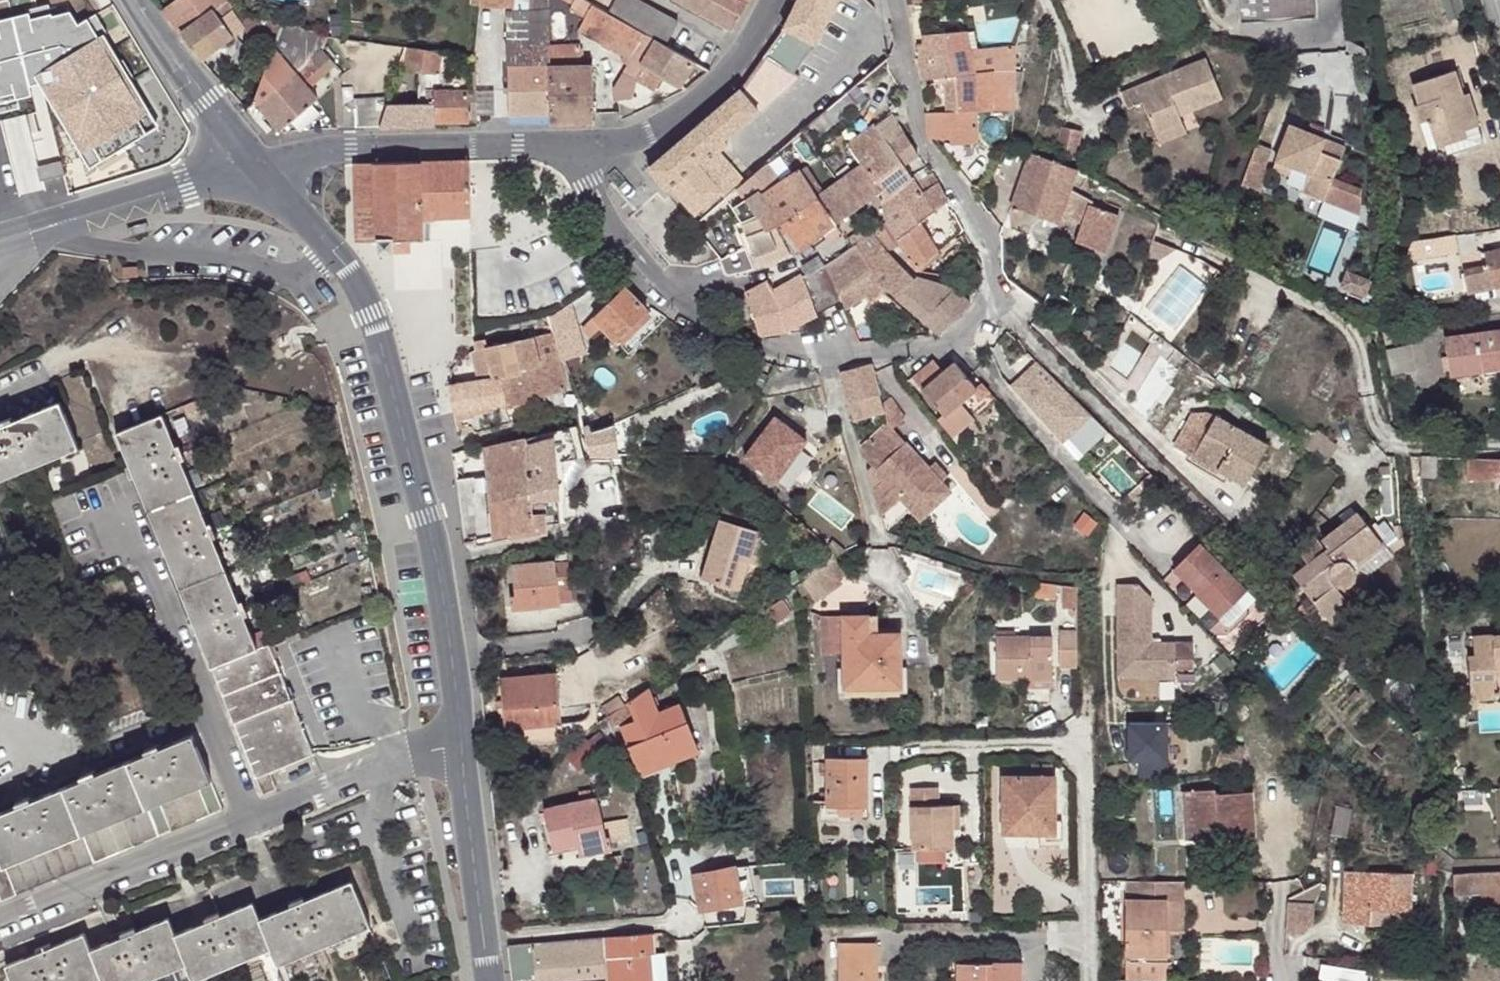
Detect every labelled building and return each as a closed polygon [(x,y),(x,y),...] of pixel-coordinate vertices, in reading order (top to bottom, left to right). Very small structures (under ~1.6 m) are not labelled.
[(227,0),(177,0),(163,10),(180,33),(200,61),(243,29),(270,58),(273,50),(282,24),(232,9),(227,0)] [(479,4),(514,8),(515,0),(479,0),(479,4)] [(608,13),(606,11),(587,0),(580,0),(574,11),(585,18),(578,30),(623,56),(620,62),(626,65),(643,32),(621,20),(608,13)] [(665,45),(680,18),(650,0),(647,4),(640,0),(632,0),(621,20),(643,32),(665,45)] [(750,0),(679,0),(731,31),(732,30),(748,3),(750,0)] [(783,30),(815,45),(838,0),(798,0),(783,30)] [(1315,0),(1238,0),(1241,24),(1316,18),(1315,0)] [(549,67),(548,47),(547,13),(506,13),(509,115),(551,114),(549,67)] [(273,50),(270,58),(255,103),(280,132),(317,102),(308,90),(336,67),(322,50),(324,37),(282,24),(273,50)] [(783,30),(764,57),(799,79),(815,45),(783,30)] [(693,97),(710,70),(665,45),(643,32),(626,65),(614,90),(618,110),(635,106),(630,85),(634,79),(653,91),(662,78),(693,97)] [(923,82),(932,81),(958,78),(972,76),(970,51),(968,32),(926,35),(919,36),(917,59),(923,82)] [(580,47),(548,47),(549,67),(581,66),(580,47)] [(993,72),(1015,71),(1014,47),(970,51),(972,76),(993,72)] [(440,54),(402,48),(397,69),(436,75),(437,71),(440,54)] [(454,75),(457,56),(449,56),(440,54),(437,71),(454,75)] [(764,57),(740,89),(759,112),(800,80),(799,79),(764,57)] [(1211,58),(1127,95),(1134,110),(1149,104),(1162,135),(1189,123),(1186,116),(1183,110),(1196,104),(1199,110),(1228,97),(1211,58)] [(551,114),(551,124),(594,123),(593,66),(581,66),(549,67),(551,114)] [(1015,85),(1015,71),(993,72),(972,76),(958,78),(959,107),(949,107),(950,113),(929,114),(930,141),(953,140),(953,145),(977,144),(976,112),(1014,113),(1015,85)] [(1455,73),(1412,87),(1419,108),(1414,109),(1420,127),(1429,124),(1437,151),(1445,149),(1468,141),(1466,135),(1479,130),(1480,130),(1469,97),(1464,99),(1455,73)] [(475,121),(473,84),(442,85),(441,93),(434,94),(434,97),(388,98),(386,107),(380,129),(434,127),(434,123),(475,121)] [(704,120),(722,143),(759,112),(740,89),(704,120)] [(859,104),(849,95),(844,100),(837,105),(833,108),(824,116),(835,125),(859,104)] [(1183,110),(1186,116),(1199,110),(1196,104),(1183,110)] [(360,130),(380,129),(386,107),(358,107),(360,130)] [(919,155),(905,133),(895,114),(877,127),(890,144),(889,146),(880,153),(861,167),(880,194),(884,199),(912,180),(902,165),(919,155)] [(722,143),(704,120),(648,169),(666,191),(671,188),(694,216),(720,194),(725,200),(726,199),(738,189),(743,185),(744,184),(719,155),(727,148),(722,143)] [(1162,135),(1166,144),(1193,132),(1189,123),(1162,135)] [(1061,124),(1054,149),(1077,155),(1083,130),(1061,124)] [(868,135),(880,153),(889,146),(877,129),(868,135)] [(1484,146),(1479,130),(1466,135),(1468,141),(1445,149),(1448,158),(1484,146)] [(1272,174),(1288,181),(1290,177),(1306,184),(1300,198),(1299,202),(1358,221),(1358,196),(1332,185),(1345,154),(1290,131),(1272,174)] [(1070,192),(1077,173),(1076,172),(1030,155),(1011,209),(1012,210),(1059,225),(1061,218),(1082,226),(1075,244),(1105,255),(1119,217),(1090,207),(1092,202),(1070,192)] [(1244,177),(1258,183),(1265,166),(1251,161),(1244,177)] [(469,162),(419,163),(420,220),(470,218),(470,191),(479,191),(478,162),(469,162)] [(358,244),(378,244),(379,241),(394,241),(394,243),(407,242),(420,242),(420,220),(419,163),(356,164),(358,244)] [(826,191),(808,166),(783,184),(768,164),(744,184),(743,185),(753,195),(748,199),(733,209),(741,223),(757,216),(759,220),(766,232),(776,229),(781,226),(819,200),(818,198),(826,191)] [(818,198),(819,200),(837,225),(880,194),(861,167),(840,181),(826,191),(818,198)] [(918,175),(912,180),(884,199),(881,201),(889,222),(900,242),(921,226),(949,203),(938,184),(922,194),(917,186),(923,182),(918,175)] [(1241,186),(1255,191),(1258,183),(1244,177),(1241,186)] [(1288,181),(1284,191),(1300,198),(1306,184),(1290,177),(1288,181)] [(743,185),(738,189),(748,199),(753,195),(743,185)] [(819,200),(781,226),(799,252),(837,225),(819,200)] [(743,227),(755,257),(777,249),(784,242),(776,229),(766,232),(759,220),(743,227)] [(919,271),(939,252),(921,226),(900,242),(889,222),(873,234),(888,254),(895,250),(902,245),(919,271)] [(873,234),(858,245),(876,278),(877,278),(885,294),(886,295),(889,294),(895,299),(916,284),(913,281),(888,254),(873,234)] [(379,241),(378,244),(379,255),(394,255),(394,243),(394,241),(379,241)] [(394,243),(394,255),(408,255),(407,242),(394,243)] [(1458,243),(1430,249),(1432,260),(1460,256),(1458,243)] [(842,257),(824,266),(843,303),(862,293),(868,304),(885,294),(877,278),(876,278),(858,245),(851,249),(842,257)] [(755,257),(759,267),(781,259),(777,249),(755,257)] [(1485,255),(1484,252),(1455,258),(1458,274),(1463,296),(1499,287),(1499,251),(1485,255)] [(824,266),(803,277),(818,316),(843,303),(824,266)] [(818,316),(803,277),(775,292),(770,284),(787,332),(818,316)] [(1348,279),(1343,294),(1367,302),(1371,287),(1348,279)] [(916,284),(895,299),(941,337),(971,306),(953,291),(920,280),(916,284)] [(770,284),(766,285),(746,297),(758,335),(787,332),(770,284)] [(619,340),(648,311),(625,288),(584,326),(593,336),(604,326),(619,340)] [(664,317),(652,309),(648,311),(619,340),(629,351),(664,317)] [(1499,360),(1499,327),(1442,335),(1446,375),(1477,371),(1477,364),(1499,360)] [(557,333),(555,333),(559,350),(570,348),(572,347),(569,330),(557,333)] [(555,333),(512,341),(518,372),(562,363),(561,361),(559,350),(555,333)] [(518,372),(512,341),(487,346),(487,340),(476,342),(476,346),(476,348),(472,349),(477,375),(478,382),(498,379),(518,374),(518,372)] [(1405,344),(1388,347),(1392,373),(1411,369),(1405,344)] [(561,361),(567,361),(573,360),(570,348),(559,350),(561,361)] [(1477,364),(1477,371),(1499,368),(1499,360),(1477,364)] [(1034,361),(1007,387),(1061,444),(1090,415),(1034,361)] [(562,363),(518,372),(518,374),(498,379),(503,405),(505,411),(531,405),(532,405),(531,401),(568,394),(562,363)] [(841,372),(841,376),(853,416),(884,406),(882,394),(875,368),(873,364),(841,372)] [(933,365),(913,381),(942,417),(938,421),(952,438),(972,422),(959,405),(976,391),(954,367),(942,377),(933,365)] [(478,382),(449,388),(453,414),(455,422),(473,419),(472,417),(489,413),(488,408),(503,405),(498,379),(478,382)] [(953,494),(944,484),(931,470),(895,430),(908,420),(891,400),(884,406),(889,424),(862,447),(865,458),(873,466),(869,470),(874,490),(882,516),(901,498),(922,520),(953,494)] [(58,402),(0,427),(0,481),(78,449),(58,402)] [(1264,444),(1211,416),(1204,413),(1189,416),(1170,451),(1188,460),(1190,458),(1217,472),(1219,468),(1228,474),(1227,477),(1242,484),(1264,444)] [(254,649),(160,416),(114,434),(207,670),(210,669),(261,797),(275,792),(268,775),(311,756),(267,644),(254,649)] [(795,491),(821,458),(799,440),(805,434),(783,416),(752,457),(795,491)] [(583,460),(577,429),(526,441),(482,451),(490,539),(533,530),(533,528),(557,526),(555,500),(558,500),(555,466),(567,465),(583,460)] [(613,457),(608,435),(595,438),(587,440),(591,457),(613,457)] [(1415,456),(1417,476),(1433,476),(1432,457),(1415,456)] [(1464,458),(1464,480),(1499,480),(1499,459),(1464,458)] [(950,479),(938,464),(931,470),(944,484),(950,479)] [(1358,560),(1382,540),(1357,510),(1323,539),(1330,548),(1327,550),(1314,534),(1298,547),(1311,563),(1297,574),(1334,619),(1354,602),(1343,587),(1348,584),(1352,580),(1356,574),(1358,566),(1358,560)] [(722,515),(703,585),(742,596),(751,562),(767,567),(774,540),(758,536),(761,526),(722,515)] [(1216,613),(1246,586),(1199,537),(1173,561),(1197,587),(1194,590),(1216,613)] [(1354,602),(1334,619),(1342,628),(1373,602),(1364,589),(1367,586),(1368,583),(1372,578),(1373,574),(1373,567),(1395,549),(1386,537),(1382,540),(1358,560),(1358,566),(1356,574),(1352,580),(1348,584),(1343,587),(1354,602)] [(830,554),(799,582),(817,608),(843,590),(827,568),(839,561),(830,554)] [(566,555),(554,556),(554,565),(555,567),(568,565),(566,555)] [(555,567),(554,565),(512,569),(515,600),(512,600),(514,612),(559,607),(555,567)] [(572,606),(568,565),(555,567),(559,607),(572,606)] [(1119,675),(1142,675),(1140,666),(1175,666),(1175,675),(1206,674),(1205,640),(1152,641),(1151,610),(1151,594),(1139,581),(1117,581),(1117,610),(1119,675)] [(1255,594),(1246,586),(1216,613),(1225,622),(1255,594)] [(1064,609),(1077,609),(1077,587),(1064,587),(1064,609)] [(903,689),(902,635),(870,635),(870,618),(842,618),(822,618),(823,655),(843,654),(844,691),(903,689)] [(1077,667),(1077,632),(1059,633),(1060,667),(1077,667)] [(1470,701),(1498,700),(1496,676),(1496,670),(1499,670),(1499,633),(1472,635),(1473,654),(1467,655),(1470,701)] [(996,680),(1023,680),(1052,679),(1052,637),(996,639),(996,680)] [(1140,666),(1142,675),(1175,675),(1175,666),(1140,666)] [(499,681),(504,732),(524,730),(525,742),(556,739),(555,727),(561,726),(557,676),(499,681)] [(1052,689),(1052,679),(1023,680),(1023,689),(1052,689)] [(623,705),(607,717),(612,730),(617,727),(634,764),(693,738),(677,701),(656,710),(647,688),(623,705)] [(617,696),(599,708),(606,718),(607,717),(623,705),(617,696)] [(1417,714),(1405,726),(1411,731),(1418,723),(1417,714)] [(693,738),(634,764),(640,776),(698,750),(693,738)] [(2,869),(0,870),(0,905),(15,898),(217,816),(187,742),(0,820),(0,865),(2,869)] [(869,805),(868,757),(826,758),(828,807),(869,805)] [(1025,825),(1054,824),(1053,778),(1049,778),(1048,767),(1028,767),(1028,778),(999,779),(1001,837),(1025,837),(1025,825)] [(951,830),(951,804),(939,805),(938,786),(910,787),(911,848),(951,846),(951,830)] [(1215,788),(1180,790),(1184,840),(1255,836),(1253,790),(1215,792),(1215,788)] [(603,836),(593,792),(580,795),(580,803),(542,813),(552,850),(577,844),(580,855),(610,848),(608,836),(603,836)] [(960,804),(951,804),(951,830),(960,829),(960,804)] [(1054,836),(1054,824),(1025,825),(1025,837),(1054,836)] [(694,877),(699,909),(700,912),(720,909),(722,921),(741,915),(732,869),(694,877)] [(1411,872),(1344,870),(1344,921),(1409,922),(1411,872)] [(1452,872),(1452,892),(1479,891),(1499,890),(1499,870),(1452,872)] [(1185,881),(1130,882),(1130,958),(1128,958),(1128,980),(1167,980),(1167,957),(1169,957),(1169,933),(1185,932),(1185,881)] [(367,929),(348,883),(256,921),(250,906),(172,937),(166,921),(89,953),(81,937),(3,970),(7,980),(154,980),(184,968),(190,980),(198,980),(268,953),(275,968),(367,929)] [(1499,904),(1499,890),(1479,891),(1480,905),(1499,904)] [(1314,899),(1288,897),(1286,928),(1302,929),(1313,918),(1314,899)] [(602,938),(606,980),(667,980),(664,952),(654,953),(652,934),(602,938)] [(508,946),(512,980),(606,980),(602,938),(508,946)] [(877,960),(838,961),(838,980),(878,980),(877,960)] [(958,980),(1025,980),(1025,962),(958,961),(958,980)]
